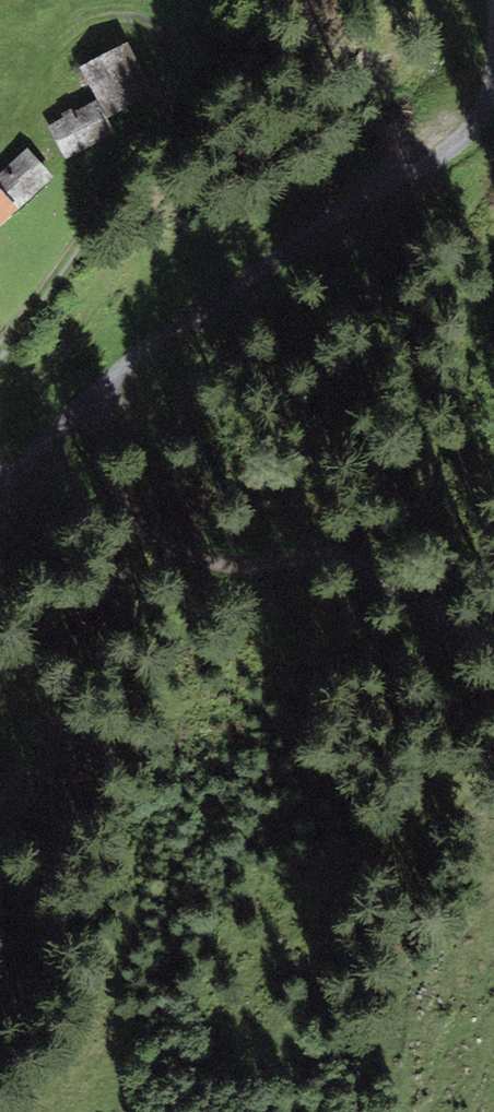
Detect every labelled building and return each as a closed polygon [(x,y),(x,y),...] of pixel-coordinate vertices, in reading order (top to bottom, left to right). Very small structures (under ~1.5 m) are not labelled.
[(157,93),(128,42),(81,68),(110,119),(157,93)] [(114,134),(95,100),(73,112),(71,108),(61,113),(64,117),(47,126),(65,160),(114,134)] [(26,148),(0,173),(0,227),(54,177),(26,148)]
